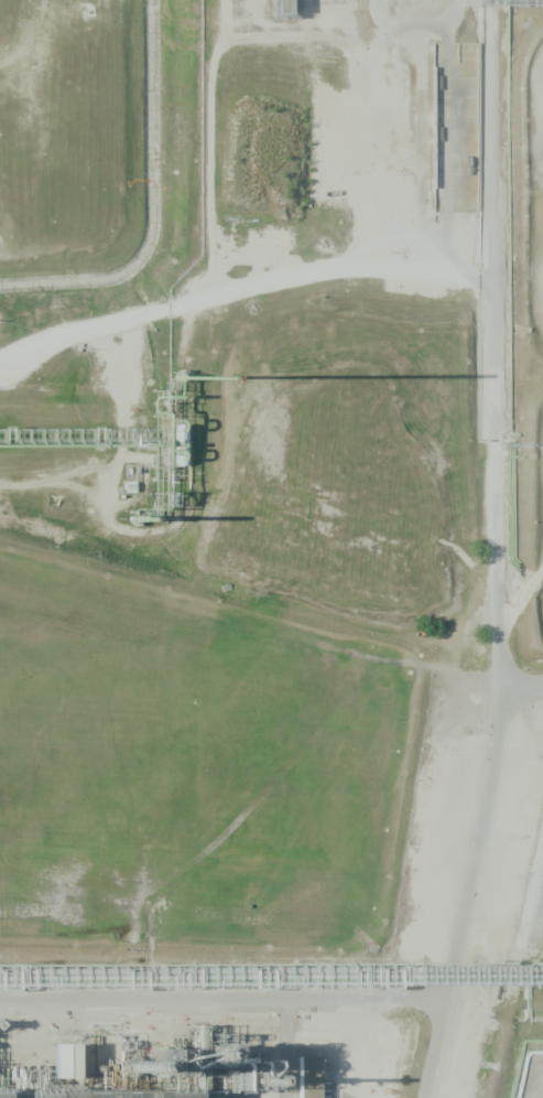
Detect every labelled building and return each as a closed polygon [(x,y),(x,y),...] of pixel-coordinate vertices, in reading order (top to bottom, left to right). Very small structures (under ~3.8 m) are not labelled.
[(76,1044),(52,1045),(53,1079),(77,1078),(76,1044)] [(318,1057),(298,1057),(298,1097),(319,1097),(318,1057)]
